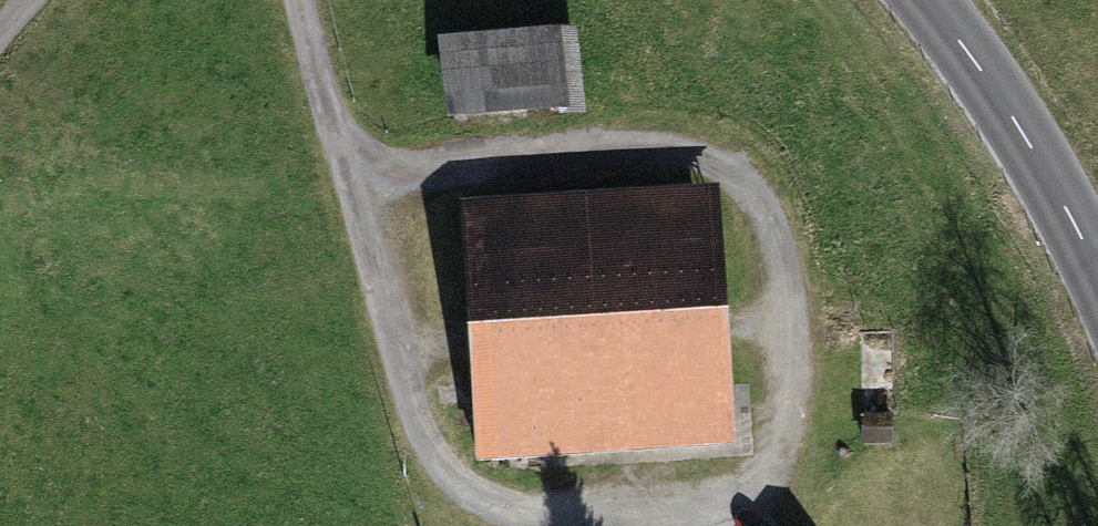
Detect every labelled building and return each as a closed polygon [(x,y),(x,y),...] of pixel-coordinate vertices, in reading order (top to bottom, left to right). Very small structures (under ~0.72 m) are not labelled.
[(582,29),(443,42),(452,135),(591,122),(582,29)] [(713,250),(468,266),(480,459),(542,455),(540,427),(723,415),(713,250)]
